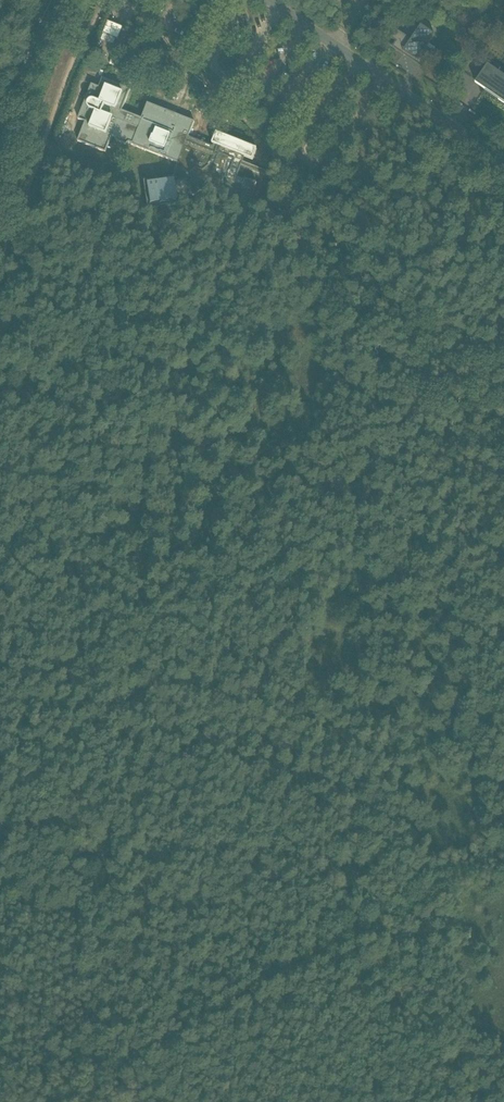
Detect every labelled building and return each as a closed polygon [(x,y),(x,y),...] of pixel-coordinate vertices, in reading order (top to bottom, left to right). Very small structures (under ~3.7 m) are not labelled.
[(103,27),(117,32),(122,21),(108,15),(103,27)] [(409,37),(395,28),(390,36),(396,40),(392,45),(423,67),(437,47),(428,41),(435,31),(421,21),(409,37)] [(487,61),(474,80),(503,100),(503,72),(487,61)] [(102,79),(99,88),(92,85),(78,120),(79,120),(85,122),(78,141),(89,145),(90,144),(94,147),(105,152),(112,135),(114,136),(116,141),(126,144),(129,142),(132,143),(131,144),(178,163),(184,146),(212,157),(209,166),(203,170),(195,168),(190,172),(191,180),(186,185),(186,192),(193,195),(199,190),(207,193),(212,189),(218,191),(219,198),(226,201),(232,197),(236,199),(232,211),(243,216),(256,183),(245,179),(242,186),(234,182),(240,166),(271,179),(274,174),(242,161),(244,156),(252,159),(256,150),(233,141),(216,134),(211,147),(188,138),(194,122),(174,115),(173,117),(169,115),(166,114),(167,112),(147,104),(141,119),(121,111),(129,90),(102,79)] [(184,146),(178,163),(173,175),(142,181),(146,209),(176,205),(175,197),(181,196),(181,198),(187,198),(186,192),(186,185),(191,180),(190,172),(195,168),(203,170),(209,166),(212,157),(184,146)]
